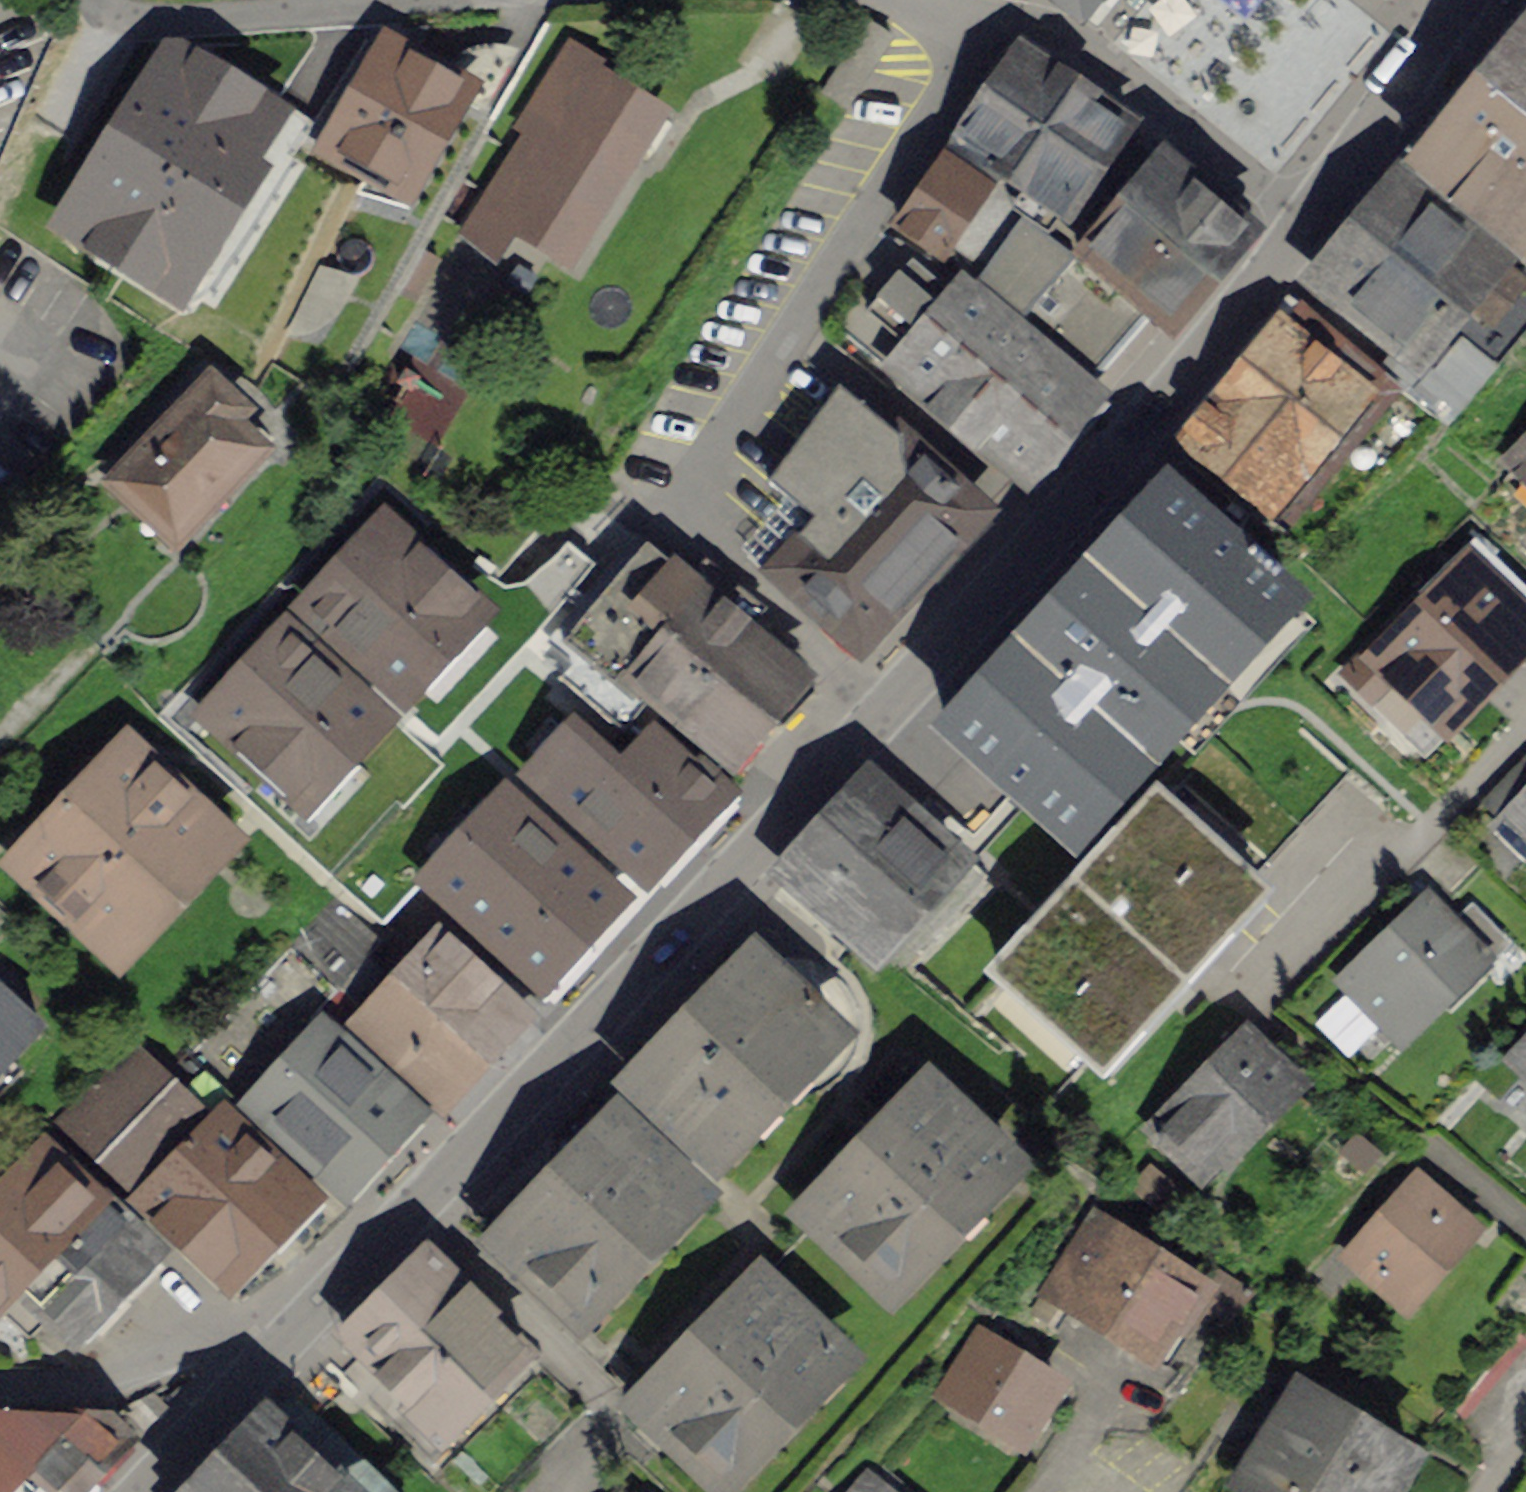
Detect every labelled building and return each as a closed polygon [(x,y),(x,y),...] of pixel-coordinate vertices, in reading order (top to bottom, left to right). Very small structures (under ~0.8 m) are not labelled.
[(1079,18),(1093,0),(1056,0),(1079,18)] [(867,23),(823,94),(849,110),(893,39),(867,23)] [(491,88),(404,31),(334,137),(421,194),(491,88)] [(1488,81),(1525,112),(1525,34),(1488,81)] [(599,67),(571,49),(520,127),(536,137),(463,248),(502,273),(529,232),(570,258),(660,121),(593,77),(599,67)] [(1125,129),(1008,54),(901,217),(971,278),(1023,212),(1049,233),(1125,129)] [(245,139),(98,62),(41,170),(187,248),(245,139)] [(1488,81),(1403,186),(1525,285),(1525,112),(1488,81)] [(1150,167),(1078,258),(1149,319),(1163,333),(1239,239),(1208,213),(1150,167)] [(1397,193),(1326,285),(1403,344),(1391,359),(1456,409),(1525,319),(1525,292),(1397,193)] [(971,278),(1095,380),(1149,319),(1078,258),(1049,233),(1023,212),(971,278)] [(259,303),(185,260),(159,304),(233,347),(259,303)] [(1095,380),(971,278),(945,310),(918,289),(898,272),(878,296),(923,333),(892,372),(1017,475),(1095,380)] [(1396,390),(1298,308),(1185,443),(1283,525),(1396,390)] [(870,312),(854,343),(881,357),(897,327),(870,312)] [(209,380),(111,481),(175,542),(273,442),(209,380)] [(737,538),(856,653),(979,513),(847,396),(737,538)] [(1494,481),(1525,509),(1525,444),(1494,481)] [(1172,486),(948,724),(1074,841),(1297,603),(1172,486)] [(381,530),(309,606),(401,694),(474,618),(381,530)] [(692,584),(647,548),(565,646),(581,657),(560,680),(614,724),(631,701),(725,782),(809,684),(742,626),(754,610),(705,569),(692,584)] [(1459,560),(1356,679),(1439,750),(1525,649),(1525,618),(1459,560)] [(565,624),(509,578),(474,618),(401,694),(309,606),(284,631),(378,720),(303,798),(209,710),(190,732),(385,921),(430,876),(502,801),(610,904),(640,871),(536,774),(572,736),(614,776),(632,757),(529,668),(565,624)] [(284,631),(209,710),(303,798),(378,720),(284,631)] [(572,736),(536,774),(640,871),(646,877),(718,801),(650,738),(632,757),(614,776),(572,736)] [(119,748),(12,857),(110,952),(217,842),(119,748)] [(1499,809),(1525,836),(1525,783),(1499,809)] [(956,870),(873,789),(798,865),(881,947),(956,870)] [(1151,797),(993,968),(1104,1071),(1263,899),(1151,797)] [(502,801),(430,876),(537,979),(610,904),(502,801)] [(1480,975),(1415,907),(1323,994),(1388,1062),(1480,975)] [(391,954),(379,966),(475,1059),(526,1008),(425,919),(391,954)] [(322,975),(348,999),(379,966),(391,954),(365,930),(322,975)] [(830,1036),(739,953),(617,1086),(708,1169),(830,1036)] [(430,1105),(475,1059),(379,966),(348,999),(335,1014),(430,1105)] [(43,1050),(0,1006),(0,1091),(43,1050)] [(335,1014),(251,1100),(346,1192),(430,1105),(335,1014)] [(1492,1060),(1525,1095),(1525,1028),(1492,1060)] [(126,1045),(64,1107),(135,1179),(198,1117),(126,1045)] [(1202,1196),(1299,1099),(1245,1045),(1148,1142),(1202,1196)] [(1021,1172),(912,1078),(786,1224),(895,1318),(1021,1172)] [(133,1196),(215,1279),(296,1199),(213,1116),(133,1196)] [(582,1319),(701,1193),(622,1119),(503,1246),(582,1319)] [(0,1165),(0,1304),(27,1331),(54,1304),(82,1332),(158,1257),(34,1132),(0,1165)] [(1481,1252),(1419,1180),(1326,1260),(1388,1331),(1481,1252)] [(1209,1300),(1082,1223),(1034,1301),(1064,1319),(1161,1378),(1209,1300)] [(521,1343),(436,1256),(336,1354),(420,1441),(521,1343)] [(746,1275),(628,1394),(729,1491),(730,1491),(847,1373),(746,1275)] [(1043,1361),(980,1325),(936,1400),(1012,1444),(1056,1369),(1043,1361)] [(1408,1451),(1295,1384),(1234,1487),(1242,1491),(1384,1491),(1408,1451)] [(298,1393),(194,1491),(392,1491),(298,1393)] [(0,1411),(0,1491),(72,1491),(127,1435),(111,1420),(18,1414),(5,1406),(0,1411)] [(864,1474),(850,1491),(886,1491),(864,1474)]
